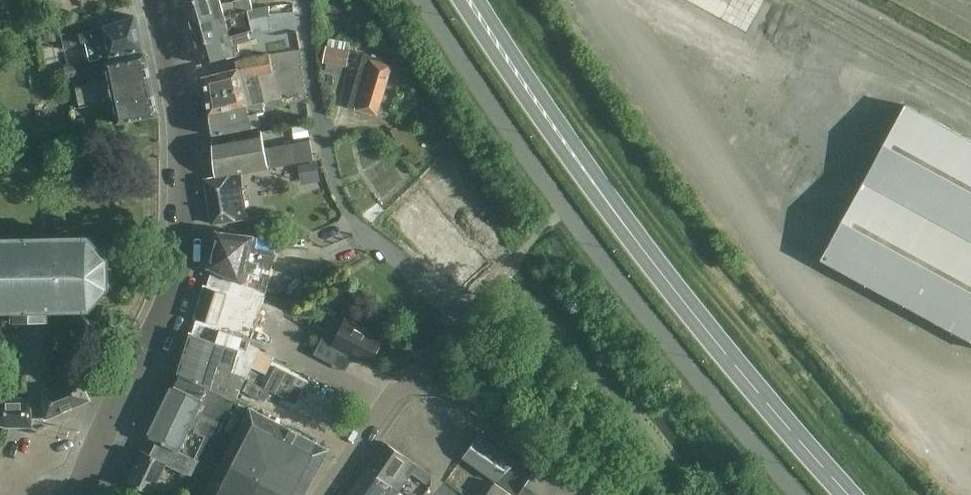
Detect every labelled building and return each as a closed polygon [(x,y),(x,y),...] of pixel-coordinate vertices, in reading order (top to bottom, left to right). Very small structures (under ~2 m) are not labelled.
[(221,0),(193,0),(185,2),(191,24),(253,10),(251,0),(244,0),(223,5),(221,0)] [(767,0),(685,0),(750,33),(767,0)] [(251,18),(270,14),(270,6),(253,10),(191,24),(196,44),(250,31),(253,30),(251,18)] [(270,14),(251,18),(253,30),(254,36),(256,35),(272,32),(270,14)] [(146,50),(137,16),(94,30),(90,19),(60,29),(65,46),(72,44),(73,48),(91,44),(90,39),(95,38),(101,61),(146,50)] [(250,31),(196,44),(202,64),(243,55),(240,44),(253,41),(250,31)] [(45,35),(45,44),(57,44),(57,34),(45,35)] [(355,50),(357,42),(334,37),(333,45),(355,50)] [(324,63),(347,68),(351,53),(327,47),(324,63)] [(160,116),(153,82),(147,54),(107,63),(111,80),(78,88),(82,108),(116,101),(121,124),(160,116)] [(393,63),(365,55),(350,107),(378,115),(393,63)] [(211,117),(227,113),(263,103),(279,99),(271,56),(237,62),(239,70),(205,79),(211,117)] [(79,76),(76,64),(65,67),(67,78),(79,76)] [(263,103),(227,113),(211,117),(215,136),(262,128),(259,114),(265,113),(264,111),(281,108),(279,99),(263,103)] [(970,339),(970,140),(909,106),(824,259),(970,339)] [(73,119),(76,134),(88,132),(85,117),(73,119)] [(309,136),(307,123),(292,126),(295,139),(309,136)] [(312,141),(266,150),(263,132),(215,141),(218,177),(284,167),(316,161),(312,141)] [(302,179),(321,176),(318,162),(299,166),(302,179)] [(214,224),(249,218),(241,174),(207,180),(214,224)] [(420,193),(390,219),(424,259),(428,255),(457,287),(483,264),(420,193)] [(270,215),(249,218),(251,231),(273,233),(270,215)] [(267,295),(269,287),(280,246),(255,240),(256,237),(219,232),(210,270),(216,273),(225,276),(267,295)] [(89,237),(49,239),(49,238),(44,238),(44,240),(17,240),(17,238),(12,238),(13,240),(0,240),(0,311),(14,311),(14,321),(51,321),(50,310),(92,309),(111,287),(110,260),(89,237)] [(267,295),(225,276),(216,273),(196,336),(192,334),(180,374),(182,375),(208,388),(235,402),(236,402),(262,349),(251,344),(267,295)] [(384,340),(347,320),(338,337),(328,331),(315,355),(337,366),(345,352),(370,366),(384,340)] [(205,463),(235,402),(208,388),(182,375),(176,386),(150,438),(159,442),(205,463)] [(91,400),(79,377),(45,391),(47,419),(91,400)] [(7,428),(32,426),(30,399),(0,400),(0,425),(7,428)] [(252,409),(206,494),(307,494),(330,450),(252,409)] [(498,480),(517,462),(479,435),(462,457),(497,481),(498,480)] [(197,479),(205,463),(159,442),(152,455),(145,452),(129,483),(154,494),(168,465),(197,479)] [(369,469),(400,491),(413,473),(428,484),(433,477),(387,444),(369,469)] [(519,461),(497,481),(517,494),(569,494),(519,461)] [(400,491),(369,469),(351,494),(397,494),(400,491)] [(497,483),(489,494),(514,494),(497,483)]
